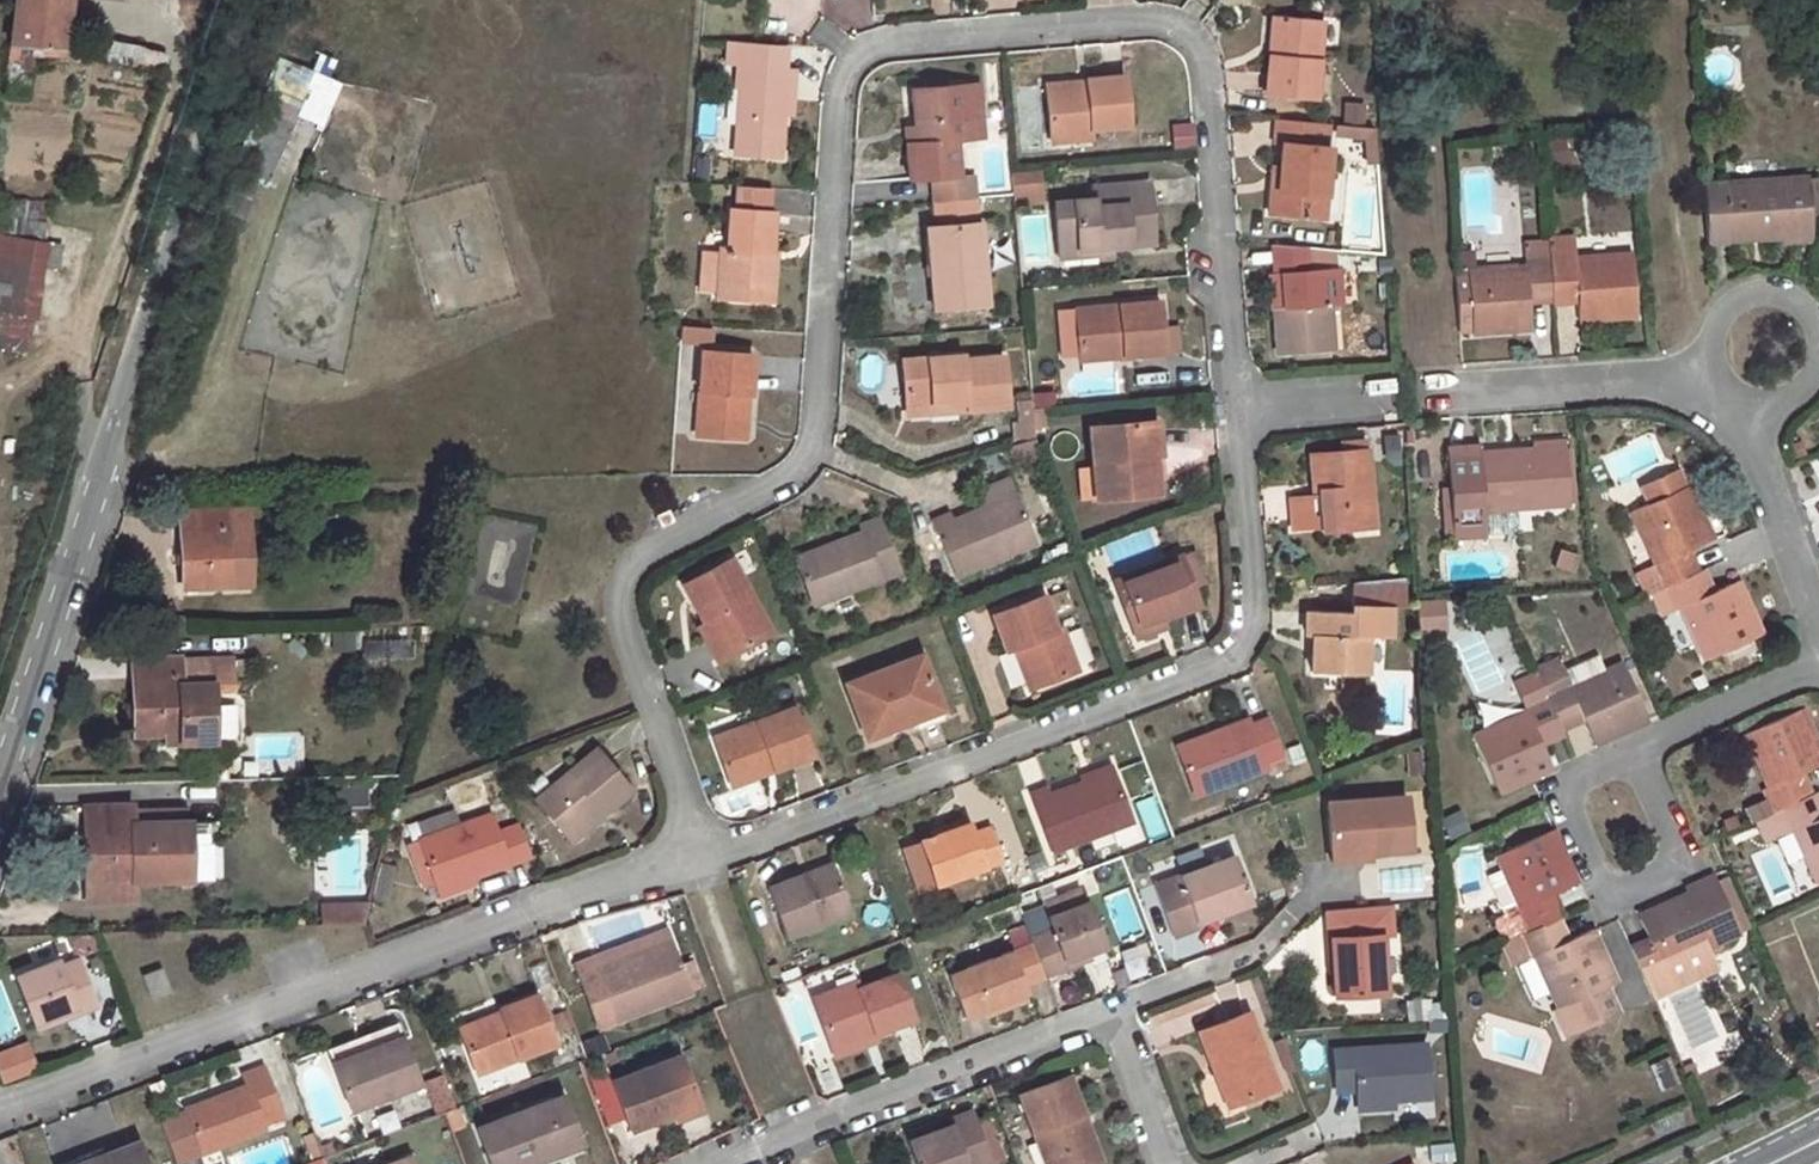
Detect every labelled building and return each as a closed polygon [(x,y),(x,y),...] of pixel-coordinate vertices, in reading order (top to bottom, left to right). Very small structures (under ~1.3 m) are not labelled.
[(10,43),(66,48),(71,0),(15,0),(10,43)] [(838,28),(870,27),(869,0),(836,0),(838,28)] [(1288,51),(1291,14),(1285,13),(1282,51),(1288,51)] [(1291,14),(1288,51),(1282,51),(1278,89),(1324,93),(1332,18),(1291,14)] [(304,96),(297,114),(326,124),(342,78),(280,56),(270,84),(304,96)] [(793,114),(795,92),(803,92),(805,72),(748,65),(746,87),(750,87),(744,152),(789,156),(793,114)] [(1133,76),(1095,79),(1095,81),(1055,85),(1059,131),(1097,128),(1138,123),(1133,76)] [(972,85),(976,140),(994,138),(990,84),(972,85)] [(969,174),(966,140),(976,140),(972,85),(923,88),(925,126),(925,141),(917,142),(918,179),(969,174)] [(795,92),(793,114),(801,114),(803,92),(795,92)] [(1331,213),(1338,145),(1335,144),(1336,120),(1285,115),(1284,140),(1290,140),(1288,163),(1287,185),(1280,184),(1277,208),(1331,213)] [(1345,121),(1344,127),(1375,131),(1376,125),(1345,121)] [(925,126),(916,125),(917,142),(925,141),(925,126)] [(1097,128),(1059,131),(1060,141),(1099,136),(1097,128)] [(1547,161),(1573,161),(1573,138),(1547,138),(1547,161)] [(1281,162),(1280,184),(1287,185),(1288,163),(1281,162)] [(1043,168),(1011,169),(1012,199),(1044,197),(1043,168)] [(1809,179),(1723,184),(1699,185),(1703,242),(1726,241),(1726,235),(1757,232),(1758,239),(1780,238),(1780,243),(1812,241),(1809,179)] [(1155,181),(1099,187),(1099,199),(1060,203),(1065,257),(1086,255),(1086,249),(1118,245),(1136,243),(1136,237),(1160,234),(1155,181)] [(722,294),(777,301),(780,272),(773,271),(775,250),(778,250),(782,211),(740,206),(737,245),(728,245),(727,248),(709,247),(705,287),(722,290),(722,294)] [(986,222),(939,225),(942,260),(935,261),(939,309),(992,303),(986,222)] [(1757,232),(1726,235),(1726,241),(1758,239),(1757,232)] [(28,333),(43,241),(0,233),(0,328),(28,333)] [(1160,234),(1136,237),(1136,243),(1161,240),(1160,234)] [(1547,243),(1550,289),(1575,288),(1575,295),(1577,321),(1634,317),(1629,256),(1573,259),(1572,238),(1547,240),(1547,243)] [(1332,347),(1330,304),(1340,303),(1340,299),(1339,270),(1339,267),(1309,268),(1308,245),(1277,241),(1278,269),(1285,268),(1287,305),(1279,306),(1277,306),(1280,352),(1332,347)] [(1527,303),(1527,293),(1550,292),(1550,289),(1547,243),(1522,245),(1523,268),(1467,272),(1467,275),(1454,275),(1457,332),(1470,331),(1471,334),(1529,329),(1527,303)] [(1118,245),(1086,249),(1086,255),(1118,251),(1118,245)] [(780,272),(782,251),(778,250),(775,250),(773,271),(780,272)] [(1285,268),(1278,269),(1279,306),(1287,305),(1285,268)] [(1347,270),(1339,270),(1340,299),(1348,299),(1347,270)] [(1575,288),(1550,289),(1550,292),(1550,297),(1575,295),(1575,288)] [(1550,292),(1527,293),(1527,303),(1551,302),(1550,297),(1550,292)] [(1165,301),(1081,309),(1085,353),(1129,349),(1130,349),(1130,355),(1169,351),(1165,301)] [(1064,311),(1068,355),(1085,353),(1081,309),(1064,311)] [(681,323),(680,339),(712,342),(713,326),(681,323)] [(1086,360),(1130,355),(1130,349),(1129,349),(1085,353),(1086,360)] [(705,350),(698,434),(740,438),(744,394),(750,395),(754,354),(705,350)] [(965,355),(907,362),(910,407),(961,401),(962,409),(1009,404),(1005,356),(965,359),(965,355)] [(961,401),(910,407),(911,415),(962,409),(961,401)] [(1149,423),(1151,456),(1158,455),(1165,455),(1162,422),(1149,423)] [(1151,456),(1149,423),(1095,429),(1101,499),(1161,493),(1158,455),(1151,456)] [(1484,510),(1569,504),(1564,442),(1532,444),(1533,451),(1511,452),(1512,458),(1480,460),(1480,454),(1479,447),(1446,449),(1452,518),(1484,516),(1484,510)] [(1314,496),(1292,497),(1293,528),(1322,526),(1323,531),(1348,528),(1347,517),(1373,515),(1368,449),(1311,454),(1313,483),(1318,483),(1320,496),(1314,496)] [(1080,500),(1092,499),(1090,466),(1078,466),(1080,500)] [(1690,576),(1680,554),(1688,550),(1714,540),(1690,484),(1630,512),(1655,566),(1649,568),(1660,590),(1665,587),(1690,576)] [(952,509),(934,516),(956,573),(1039,541),(1019,490),(954,516),(952,509)] [(185,530),(183,530),(185,585),(249,583),(247,527),(229,528),(228,509),(184,511),(185,530)] [(1373,515),(1347,517),(1348,528),(1373,526),(1373,515)] [(1484,516),(1452,518),(1453,536),(1486,533),(1484,516)] [(815,604),(900,573),(881,519),(861,527),(864,534),(799,560),(815,604)] [(1577,574),(1583,554),(1560,546),(1553,566),(1577,574)] [(1688,550),(1680,554),(1690,576),(1695,574),(1698,572),(1688,550)] [(1182,554),(1117,580),(1135,628),(1165,617),(1201,604),(1182,554)] [(729,556),(683,581),(704,622),(712,618),(730,654),(769,633),(729,556)] [(1649,568),(1636,574),(1647,596),(1660,590),(1649,568)] [(1698,572),(1695,574),(1705,597),(1713,593),(1702,570),(1698,572)] [(1690,576),(1665,587),(1676,611),(1680,609),(1705,661),(1762,635),(1738,581),(1713,593),(1705,597),(1695,574),(1690,576)] [(1043,596),(993,615),(1006,651),(1015,648),(1021,646),(1036,686),(1077,670),(1062,630),(1057,633),(1043,596)] [(1441,600),(1417,602),(1419,626),(1426,626),(1425,617),(1442,616),(1441,600)] [(1314,635),(1313,671),(1367,673),(1367,636),(1354,636),(1354,612),(1308,611),(1308,634),(1314,635)] [(1165,617),(1135,628),(1138,637),(1168,625),(1165,617)] [(704,622),(699,624),(717,660),(730,654),(712,618),(704,622)] [(1021,646),(1015,648),(1030,688),(1036,686),(1021,646)] [(180,658),(135,659),(136,679),(133,678),(133,735),(165,734),(179,734),(180,743),(213,742),(212,685),(180,686),(180,658)] [(1556,661),(1535,670),(1537,676),(1544,692),(1564,682),(1556,661)] [(1564,682),(1544,692),(1547,697),(1557,721),(1580,711),(1583,719),(1595,745),(1648,720),(1622,663),(1569,687),(1566,681),(1564,682)] [(910,722),(908,714),(938,703),(925,667),(851,694),(866,737),(910,722)] [(1537,676),(1517,685),(1527,706),(1547,697),(1544,692),(1537,676)] [(1526,714),(1473,737),(1499,793),(1551,769),(1541,746),(1537,737),(1559,725),(1557,721),(1547,697),(1527,706),(1523,708),(1526,714)] [(938,703),(908,714),(910,722),(912,727),(943,716),(938,703)] [(797,708),(760,723),(719,738),(734,776),(775,760),(779,770),(816,756),(797,708)] [(1744,733),(1768,788),(1764,790),(1774,813),(1778,811),(1804,799),(1794,776),(1803,772),(1818,765),(1818,746),(1802,708),(1744,733)] [(1580,711),(1557,721),(1559,725),(1561,730),(1583,719),(1580,711)] [(1248,712),(1200,731),(1203,739),(1178,748),(1194,788),(1265,761),(1267,767),(1284,761),(1267,712),(1250,719),(1248,712)] [(1559,725),(1537,737),(1541,746),(1563,735),(1561,730),(1559,725)] [(1200,731),(1175,740),(1178,748),(1203,739),(1200,731)] [(179,734),(165,734),(165,743),(180,743),(179,734)] [(593,753),(534,798),(563,836),(592,812),(597,817),(625,795),(593,753)] [(775,760),(734,776),(738,785),(779,770),(775,760)] [(1112,763),(1081,775),(1084,782),(1114,771),(1112,763)] [(1084,782),(1049,795),(1047,787),(1029,794),(1050,851),(1133,820),(1114,771),(1084,782)] [(1803,772),(1794,776),(1804,799),(1808,797),(1813,795),(1803,772)] [(1808,797),(1818,820),(1818,819),(1818,799),(1816,793),(1813,795),(1808,797)] [(1406,797),(1327,804),(1331,851),(1368,848),(1369,853),(1411,851),(1406,797)] [(1778,811),(1788,834),(1793,832),(1817,884),(1818,883),(1818,819),(1818,820),(1808,797),(1804,799),(1778,811)] [(132,804),(89,805),(90,823),(86,824),(87,880),(134,880),(190,879),(188,822),(133,823),(132,804)] [(1460,808),(1440,817),(1449,838),(1469,829),(1460,808)] [(487,812),(417,836),(433,882),(462,871),(465,879),(527,857),(515,824),(494,832),(487,812)] [(592,812),(563,836),(567,840),(597,817),(592,812)] [(970,816),(949,825),(951,829),(923,840),(939,883),(1004,858),(992,825),(976,831),(970,816)] [(1553,829),(1495,855),(1520,907),(1515,910),(1525,933),(1548,923),(1554,920),(1544,898),(1553,894),(1577,884),(1553,829)] [(1778,838),(1787,868),(1803,864),(1794,834),(1778,838)] [(417,836),(406,840),(422,885),(433,882),(417,836)] [(1514,906),(1502,869),(1488,873),(1476,840),(1451,849),(1467,895),(1491,886),(1499,911),(1514,906)] [(1368,848),(1331,851),(1332,862),(1369,860),(1369,853),(1368,848)] [(1235,854),(1155,883),(1175,935),(1199,925),(1197,921),(1253,900),(1235,854)] [(370,898),(389,902),(396,864),(377,861),(370,898)] [(831,863),(767,888),(785,938),(850,913),(831,863)] [(462,871),(433,882),(437,893),(466,882),(465,879),(462,871)] [(1687,895),(1668,904),(1671,909),(1642,922),(1651,942),(1632,951),(1653,998),(1719,969),(1710,948),(1741,933),(1715,875),(1684,890),(1687,895)] [(134,880),(87,880),(87,898),(135,898),(134,880)] [(1163,964),(1205,951),(1198,929),(1171,937),(1155,886),(1140,890),(1163,964)] [(1553,894),(1544,898),(1554,920),(1558,918),(1563,916),(1553,894)] [(1081,895),(1048,908),(1052,918),(1085,905),(1081,895)] [(321,924),(366,924),(366,900),(321,900),(321,924)] [(1052,918),(1048,919),(1045,912),(1023,920),(1031,939),(1044,973),(1080,960),(1079,955),(1103,945),(1088,904),(1085,905),(1052,918)] [(1668,904),(1640,916),(1642,922),(1671,909),(1668,904)] [(1554,920),(1548,923),(1558,945),(1568,941),(1558,918),(1554,920)] [(1525,933),(1520,935),(1531,957),(1534,955),(1558,1007),(1554,1009),(1567,1036),(1606,1019),(1594,991),(1616,982),(1592,930),(1568,941),(1558,945),(1548,923),(1525,933)] [(1023,928),(1009,933),(1014,950),(1029,945),(1027,941),(1023,928)] [(69,935),(77,956),(101,948),(96,933),(69,935)] [(669,933),(640,943),(643,951),(672,940),(669,933)] [(1520,935),(1496,946),(1507,968),(1531,957),(1520,935)] [(1382,936),(1330,939),(1334,995),(1386,991),(1382,936)] [(1044,973),(1031,939),(1027,941),(1029,945),(1014,950),(968,968),(947,975),(963,1017),(1027,993),(1025,987),(1046,978),(1044,973)] [(599,958),(580,965),(601,1023),(691,990),(690,987),(682,965),(672,940),(643,951),(602,965),(599,958)] [(1123,982),(1151,974),(1143,946),(1115,954),(1123,982)] [(55,961),(14,976),(32,1026),(72,1011),(74,1016),(94,1008),(76,962),(58,968),(55,961)] [(694,961),(682,965),(690,987),(702,983),(694,961)] [(163,970),(144,977),(153,1000),(172,992),(163,970)] [(855,983),(814,998),(830,1042),(872,1026),(875,1034),(913,1020),(896,975),(857,988),(855,983)] [(1442,1017),(1441,998),(1408,1000),(1409,1019),(1442,1017)] [(504,1019),(464,1034),(478,1072),(554,1041),(538,1000),(502,1014),(504,1019)] [(500,1009),(460,1025),(464,1034),(504,1019),(502,1014),(500,1009)] [(72,1011),(32,1026),(34,1032),(74,1016),(72,1011)] [(1248,1014),(1200,1033),(1216,1074),(1224,1071),(1237,1103),(1278,1088),(1248,1014)] [(368,1035),(373,1049),(402,1038),(396,1023),(368,1035)] [(872,1026),(830,1042),(833,1049),(875,1034),(872,1026)] [(333,1065),(373,1049),(368,1035),(367,1035),(328,1049),(333,1065)] [(1296,1071),(1283,1037),(1275,1040),(1288,1074),(1296,1071)] [(373,1049),(333,1065),(350,1109),(419,1082),(402,1038),(373,1049)] [(0,1049),(0,1076),(2,1082),(38,1070),(27,1040),(0,1049)] [(1426,1044),(1337,1051),(1340,1091),(1361,1090),(1361,1101),(1398,1099),(1429,1097),(1426,1044)] [(681,1054),(610,1081),(628,1131),(671,1115),(700,1104),(681,1054)] [(1662,1088),(1677,1083),(1667,1057),(1652,1063),(1662,1088)] [(1694,1064),(1683,1068),(1689,1080),(1699,1076),(1694,1064)] [(263,1066),(244,1074),(248,1085),(188,1109),(189,1111),(162,1121),(177,1162),(265,1128),(264,1125),(283,1118),(263,1066)] [(1224,1071),(1216,1074),(1229,1106),(1237,1103),(1224,1071)] [(1019,1092),(1047,1163),(1091,1163),(1073,1116),(1083,1113),(1067,1074),(1019,1092)] [(425,1082),(436,1110),(450,1105),(440,1078),(425,1082)] [(425,1085),(392,1096),(400,1120),(433,1109),(425,1085)] [(478,1128),(492,1163),(532,1163),(540,1161),(538,1153),(580,1138),(564,1095),(478,1128)] [(1398,1099),(1361,1101),(1362,1109),(1398,1106),(1398,1099)] [(700,1104),(671,1115),(673,1122),(702,1112),(700,1104)] [(951,1121),(954,1126),(932,1134),(930,1128),(905,1138),(916,1163),(992,1163),(971,1113),(951,1121)] [(1073,1116),(1091,1163),(1096,1163),(1102,1162),(1083,1113),(1073,1116)] [(323,1145),(317,1131),(306,1135),(316,1160),(327,1156),(323,1145)] [(538,1153),(540,1161),(542,1163),(546,1163),(584,1149),(580,1138),(538,1153)] [(323,1145),(327,1156),(340,1151),(335,1140),(323,1145)] [(1454,1142),(1429,1144),(1432,1163),(1456,1161),(1454,1142)] [(138,1143),(87,1162),(88,1163),(147,1163),(138,1143)] [(203,1163),(223,1163),(218,1150),(201,1157),(203,1163)] [(59,1163),(88,1163),(87,1162),(84,1155),(59,1163)]
